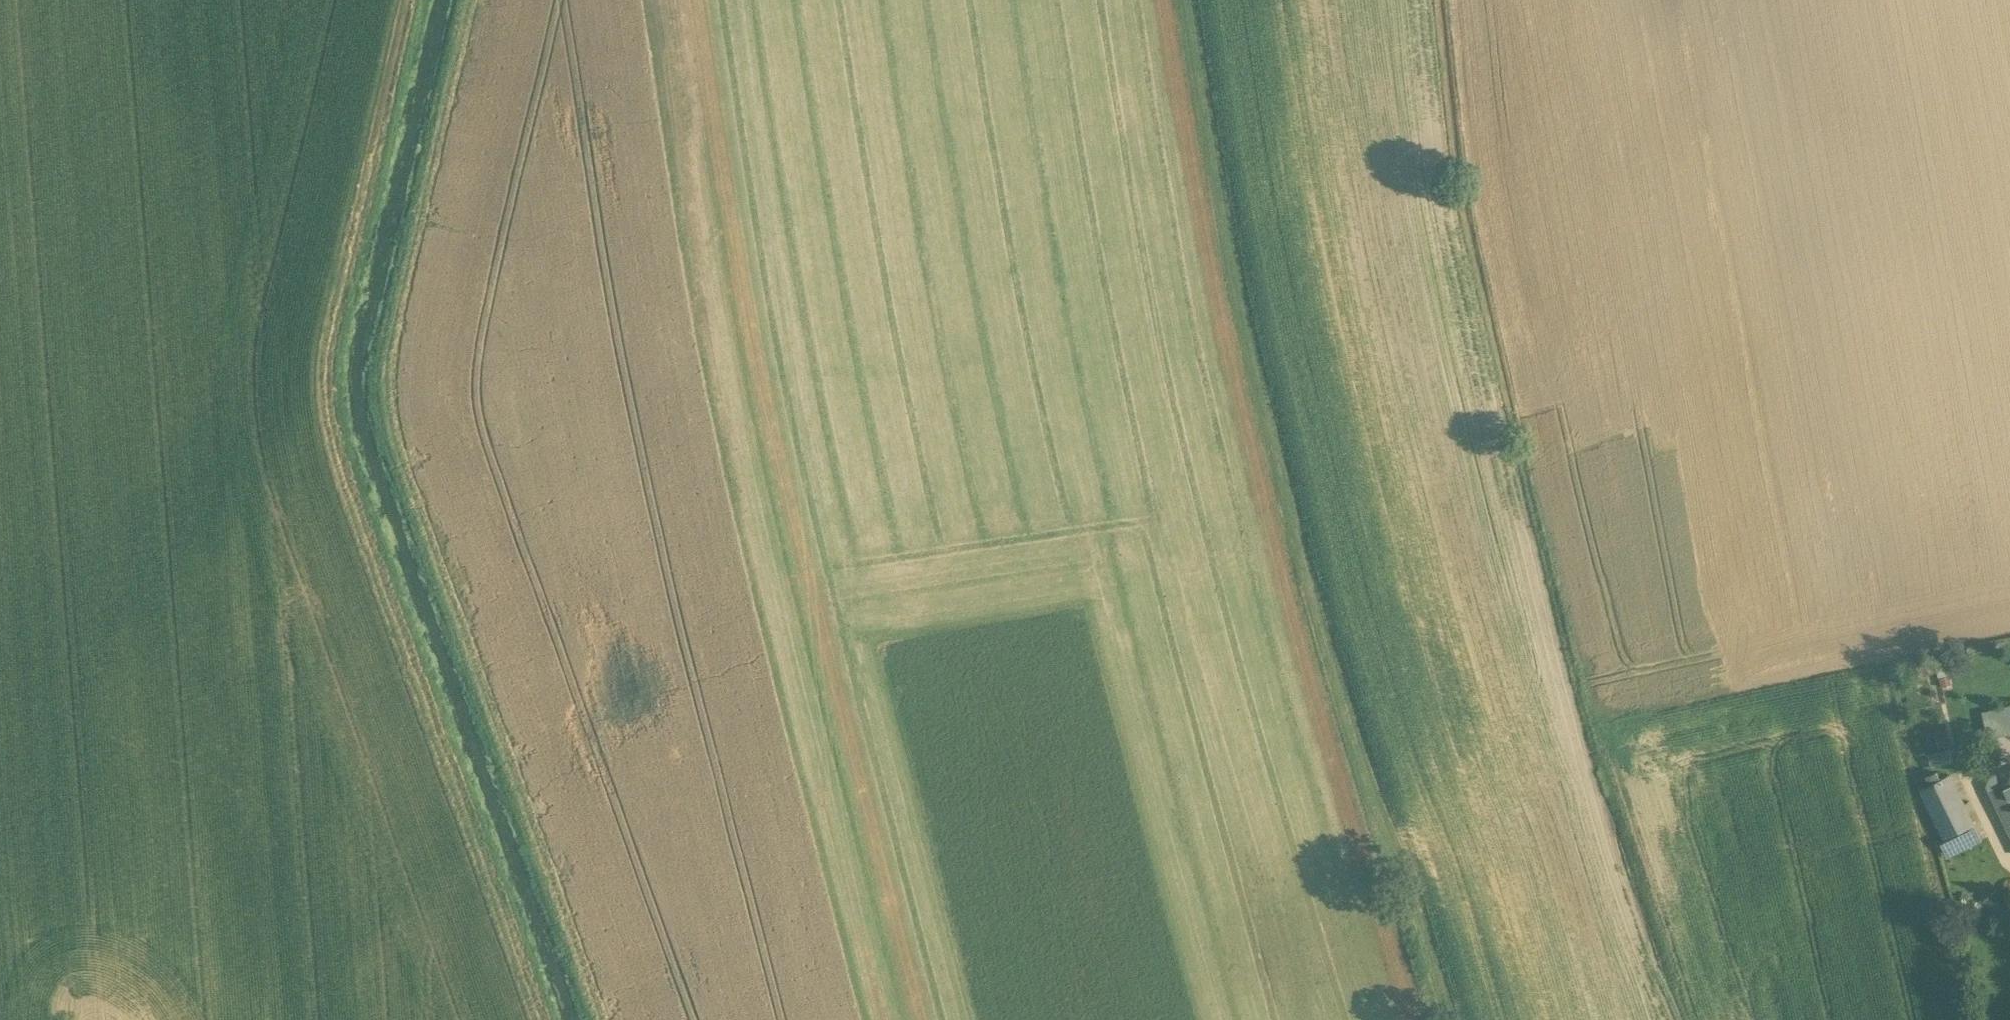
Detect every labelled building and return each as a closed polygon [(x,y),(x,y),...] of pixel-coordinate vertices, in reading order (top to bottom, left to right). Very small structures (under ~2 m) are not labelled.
[(1989,736),(2009,731),(2009,702),(1982,710),(1989,736)] [(1989,789),(2009,834),(2009,767),(1996,774),(2000,783),(1989,789)] [(1951,774),(1919,789),(1943,838),(1974,823),(1951,774)]
